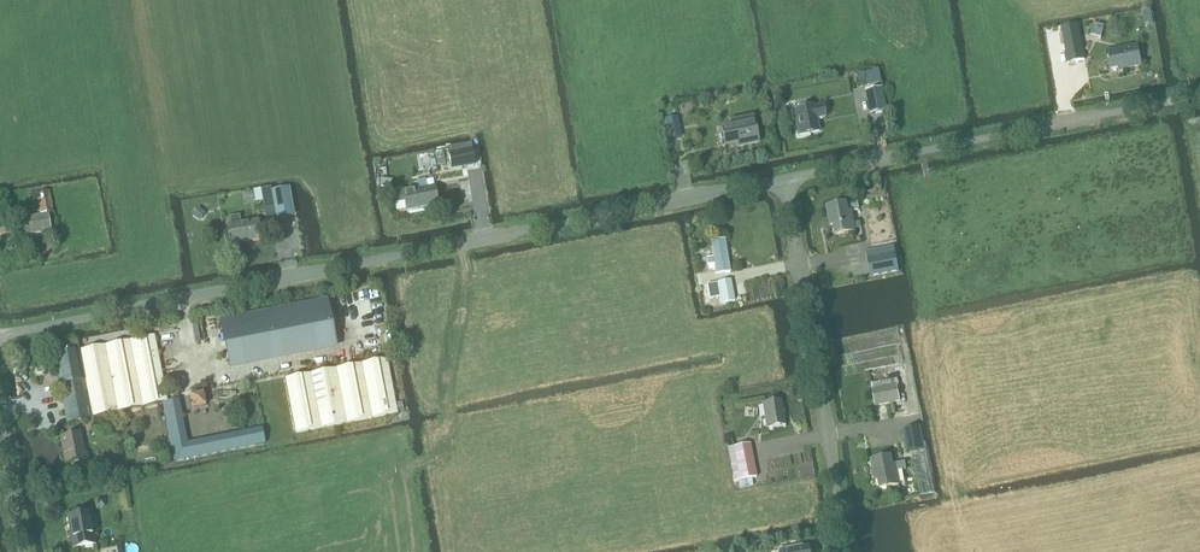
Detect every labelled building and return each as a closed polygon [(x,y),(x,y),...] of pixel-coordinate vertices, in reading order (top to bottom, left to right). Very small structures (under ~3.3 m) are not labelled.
[(1078,24),(1061,27),(1068,63),(1084,60),(1078,24)] [(1094,24),(1092,36),(1102,38),(1105,26),(1094,24)] [(1124,70),(1141,67),(1137,46),(1107,51),(1110,70),(1123,67),(1124,70)] [(879,68),(865,71),(867,83),(881,80),(879,68)] [(883,88),(866,91),(871,115),(887,112),(883,88)] [(822,105),(794,111),(799,137),(819,133),(817,119),(825,118),(822,105)] [(734,126),(722,129),(725,143),(738,141),(739,147),(758,143),(753,117),(732,121),(734,126)] [(472,145),(448,150),(451,170),(476,166),(472,145)] [(404,190),(393,192),(395,205),(404,204),(406,211),(438,205),(434,187),(404,192),(404,190)] [(290,188),(271,191),(275,218),(294,215),(290,188)] [(50,193),(30,196),(31,203),(39,202),(41,215),(54,213),(50,193)] [(846,203),(827,206),(830,222),(833,222),(835,236),(855,232),(851,212),(858,211),(857,202),(846,204),(846,203)] [(27,235),(51,231),(48,215),(24,219),(27,235)] [(240,216),(230,217),(231,224),(230,224),(233,244),(261,240),(258,220),(241,223),(240,216)] [(730,272),(727,248),(726,240),(711,243),(713,258),(706,259),(707,265),(714,264),(716,274),(730,272)] [(894,246),(866,252),(871,277),(899,271),(894,246)] [(718,283),(703,286),(707,307),(722,305),(722,304),(724,304),(731,303),(735,302),(731,281),(718,283)] [(326,302),(221,322),(226,349),(331,328),(326,302)] [(154,337),(55,356),(60,384),(84,379),(92,418),(93,418),(94,424),(106,421),(105,415),(167,403),(154,337)] [(387,360),(285,380),(296,433),(398,413),(387,360)] [(898,378),(871,384),(872,391),(875,406),(900,401),(897,386),(899,385),(898,378)] [(204,390),(190,393),(193,409),(208,406),(204,390)] [(766,429),(785,426),(781,401),(762,405),(766,429)] [(185,424),(167,428),(173,462),(266,445),(263,426),(188,441),(185,424)] [(921,426),(903,429),(907,454),(912,453),(920,496),(935,494),(927,449),(925,450),(921,426)] [(65,464),(86,460),(81,436),(60,440),(65,464)] [(745,445),(727,449),(734,482),(748,479),(757,477),(750,444),(745,445)] [(898,472),(905,471),(903,464),(893,465),(892,457),(872,460),(874,476),(877,475),(880,489),(900,486),(898,472)] [(74,549),(96,546),(90,514),(68,518),(74,549)]
